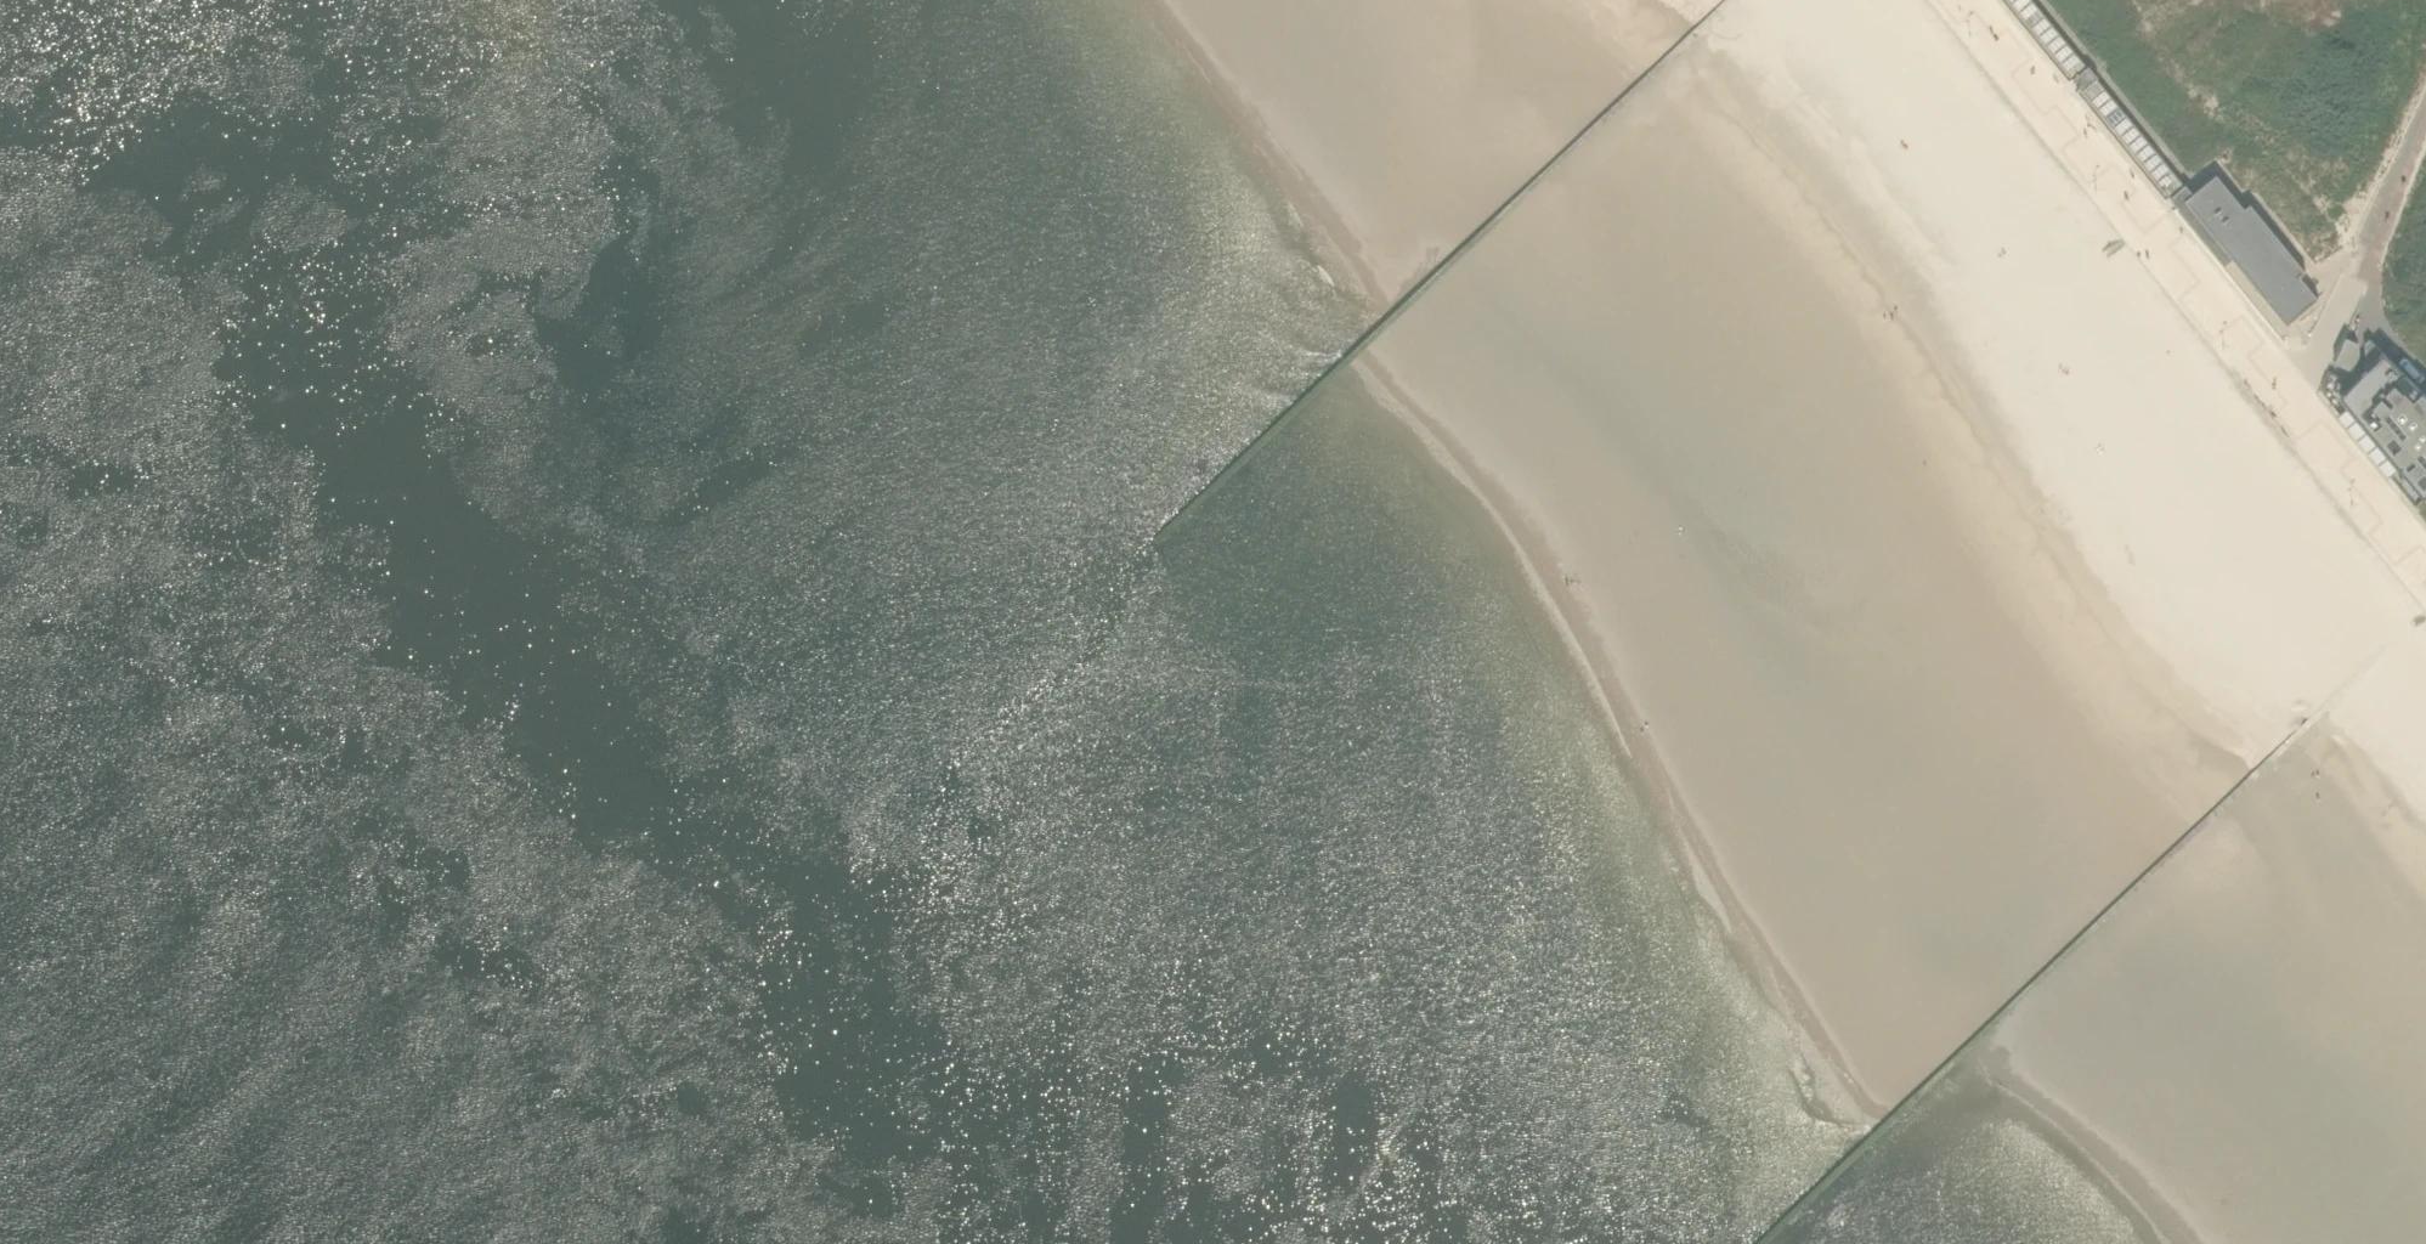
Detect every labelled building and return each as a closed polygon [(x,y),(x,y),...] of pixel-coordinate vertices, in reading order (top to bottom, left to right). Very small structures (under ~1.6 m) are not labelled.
[(2082,83),(2179,201),(2182,205),(2197,193),(2193,188),(2097,70),(2039,0),(2013,0),(2082,83)] [(2238,257),(2292,323),(2323,297),(2304,273),(2310,269),(2256,203),(2249,209),(2246,206),(2220,174),(2197,193),(2182,205),(2230,263),(2238,257)] [(2351,337),(2339,361),(2355,367),(2372,346),(2351,337)] [(2340,412),(2418,499),(2425,491),(2425,388),(2396,356),(2377,339),(2372,346),(2355,367),(2351,373),(2334,394),(2340,412)]
